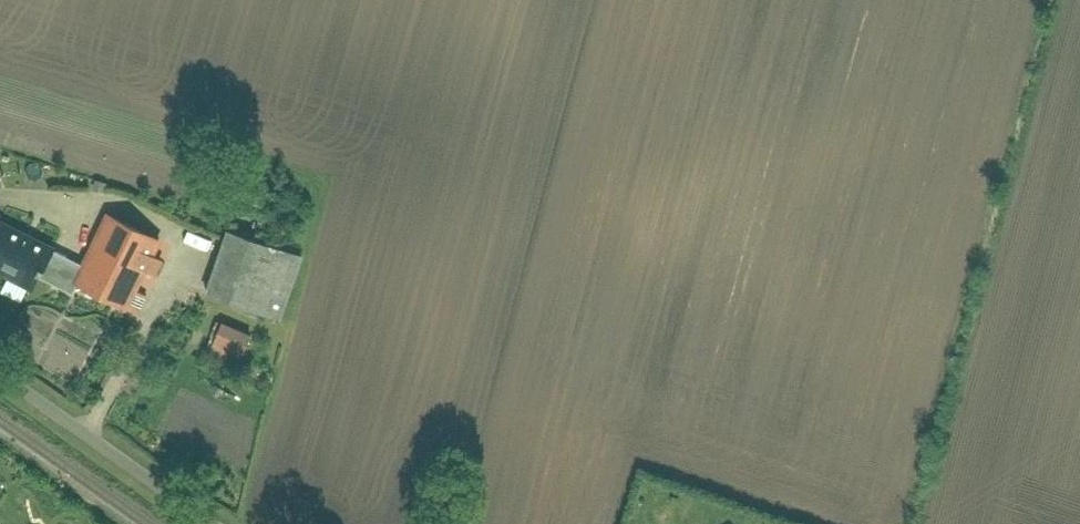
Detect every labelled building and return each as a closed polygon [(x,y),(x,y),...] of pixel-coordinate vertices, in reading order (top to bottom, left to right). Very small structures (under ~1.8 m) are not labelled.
[(80,266),(45,248),(43,252),(0,230),(0,280),(27,294),(35,278),(74,297),(78,289),(129,315),(163,247),(105,218),(80,266)] [(223,235),(201,293),(275,321),(297,262),(223,235)] [(219,327),(208,351),(235,362),(245,338),(219,327)]
